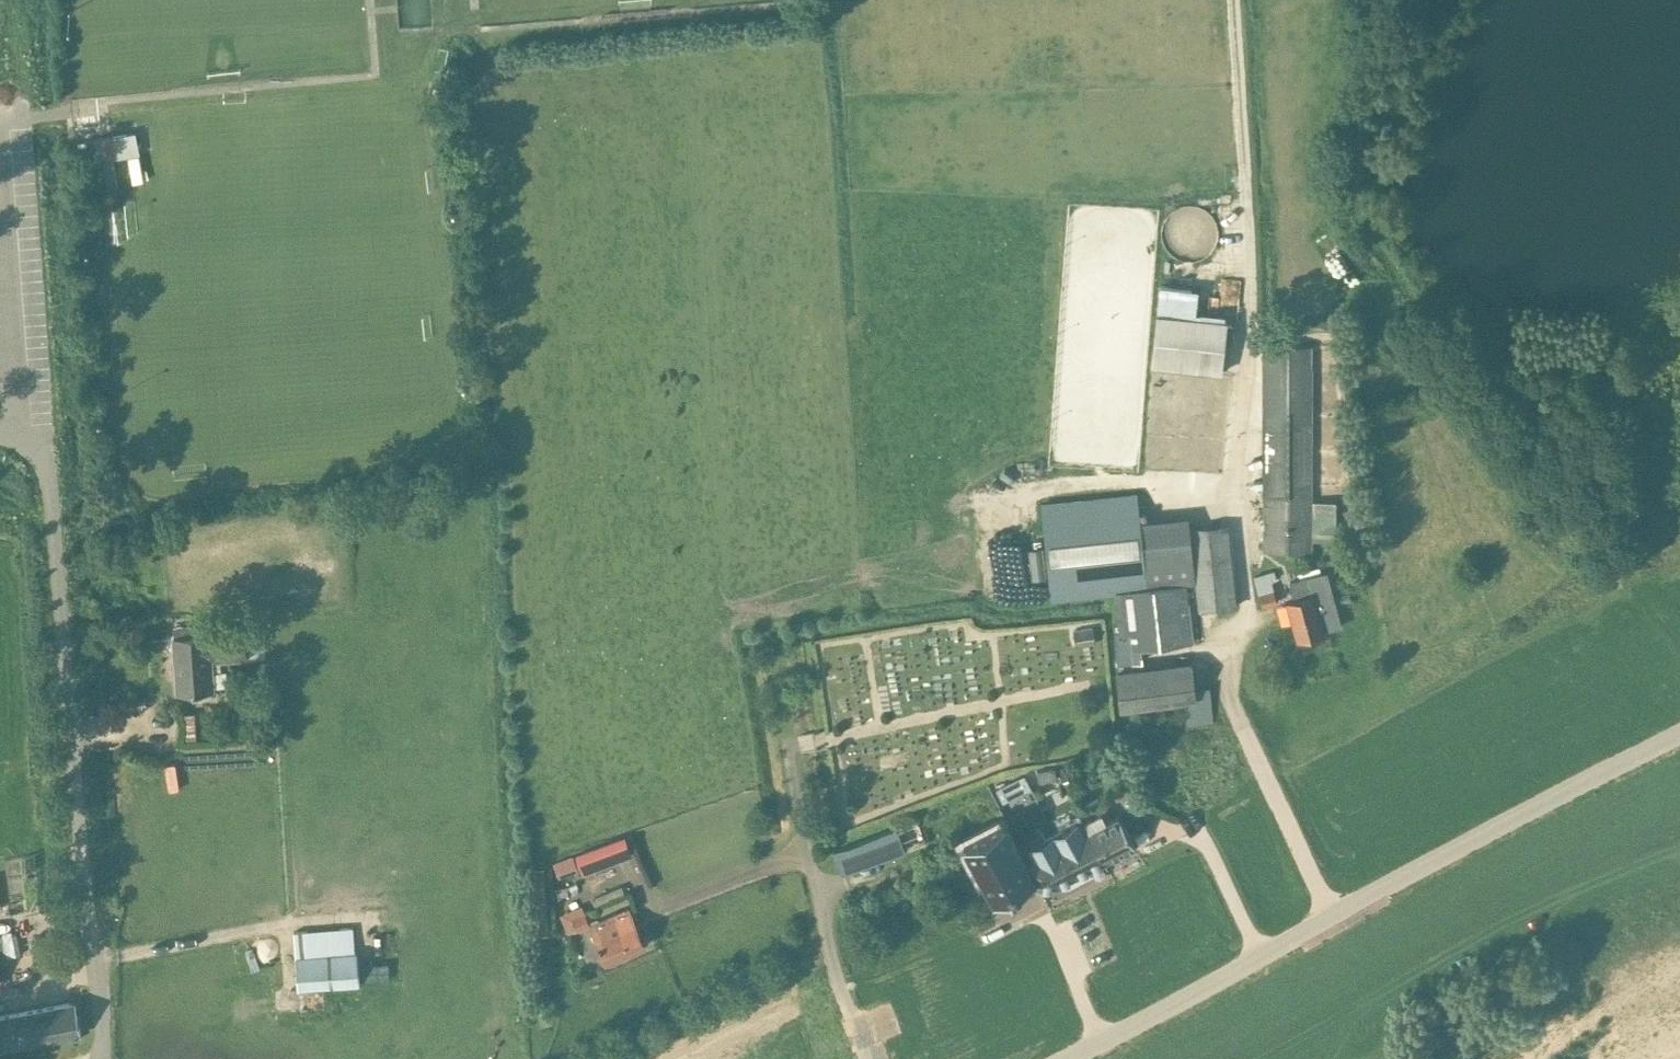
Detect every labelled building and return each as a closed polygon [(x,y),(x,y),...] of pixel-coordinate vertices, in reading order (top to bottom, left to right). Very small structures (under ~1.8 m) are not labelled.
[(118,185),(113,158),(140,153),(136,131),(97,138),(101,160),(103,160),(108,187),(118,185)] [(1159,285),(1151,364),(1221,372),(1226,319),(1195,316),(1198,289),(1159,285)] [(1264,345),(1263,427),(1311,428),(1311,345),(1264,345)] [(1312,500),(1311,428),(1263,427),(1263,551),(1312,551),(1312,535),(1337,535),(1336,499),(1312,500)] [(1139,522),(1139,520),(1136,493),(1042,503),(1051,599),(1120,592),(1146,589),(1139,522)] [(1273,569),(1254,575),(1263,606),(1276,602),(1270,579),(1276,578),(1273,569)] [(1289,581),(1294,599),(1287,601),(1298,638),(1323,631),(1323,630),(1341,626),(1325,572),(1289,581)] [(1125,635),(1117,636),(1118,661),(1119,662),(1135,660),(1137,660),(1142,660),(1141,647),(1194,641),(1190,611),(1188,585),(1146,589),(1120,592),(1125,635)] [(191,624),(192,634),(174,636),(176,661),(180,661),(182,691),(213,688),(211,659),(247,657),(245,628),(212,631),(211,622),(191,624)] [(1076,645),(1096,642),(1093,626),(1074,629),(1076,645)] [(1191,664),(1171,666),(1175,701),(1195,698),(1191,664)] [(1209,699),(1194,700),(1195,725),(1211,724),(1209,699)] [(1056,768),(1063,781),(1074,775),(1067,762),(1056,768)] [(1039,780),(1056,778),(1054,767),(1037,769),(1039,780)] [(996,788),(1002,799),(1030,786),(1025,774),(996,788)] [(1101,784),(1071,800),(1089,831),(1104,862),(1136,846),(1101,784)] [(1076,816),(1051,829),(1075,877),(1104,862),(1089,831),(1084,834),(1076,816)] [(992,903),(1036,881),(1037,881),(1028,862),(1006,819),(962,841),(992,903)] [(833,851),(842,873),(906,849),(897,827),(833,851)] [(1035,859),(1028,862),(1037,881),(1036,881),(1040,888),(1057,886),(1075,877),(1051,829),(1026,841),(1035,859)] [(623,839),(574,857),(581,875),(629,857),(623,839)] [(576,871),(571,858),(553,865),(558,878),(576,871)] [(544,868),(531,869),(535,936),(548,935),(544,868)] [(590,924),(582,905),(561,914),(569,933),(590,924)] [(644,944),(635,923),(628,908),(617,913),(607,917),(610,923),(593,930),(606,960),(644,944)] [(361,985),(358,951),(354,951),(352,926),(294,931),(296,955),(299,989),(361,985)] [(545,971),(534,971),(534,986),(546,986),(545,971)] [(21,1012),(27,1043),(81,1033),(75,1002),(21,1012)] [(21,1012),(0,1016),(0,1049),(27,1043),(21,1012)]
